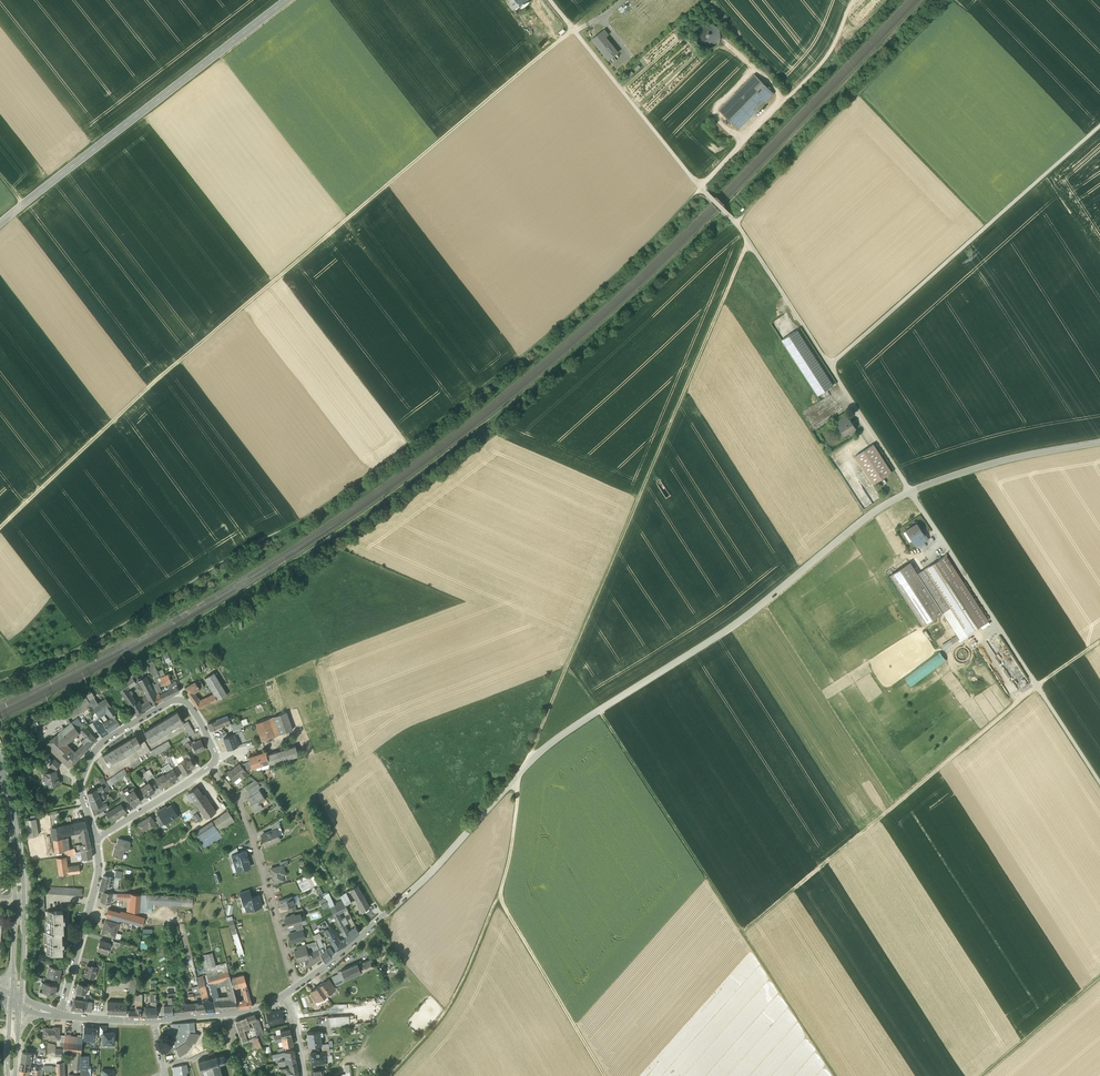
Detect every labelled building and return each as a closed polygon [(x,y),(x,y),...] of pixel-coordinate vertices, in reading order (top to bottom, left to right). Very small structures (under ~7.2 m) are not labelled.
[(715,25),(711,23),(709,23),(707,23),(705,23),(704,23),(702,24),(698,27),(695,31),(695,36),(696,41),(699,46),(704,48),(709,49),(714,47),(718,44),(720,39),(721,34),(719,29),(715,25)] [(604,30),(592,39),(609,60),(618,52),(606,37),(608,35),(604,30)] [(755,74),(719,110),(738,129),(774,93),(755,74)] [(798,329),(784,338),(820,394),(834,385),(798,329)] [(846,416),(838,422),(840,425),(849,420),(846,416)] [(840,425),(838,426),(842,431),(844,430),(846,434),(849,433),(850,435),(853,434),(854,434),(854,433),(856,431),(855,429),(856,428),(850,419),(840,425)] [(873,444),(855,456),(873,484),(892,472),(873,444)] [(922,533),(917,524),(907,531),(917,546),(928,539),(923,532),(922,533)] [(946,555),(924,569),(938,591),(949,608),(966,635),(988,621),(946,555)] [(910,562),(890,575),(923,625),(943,613),(923,583),(917,574),(910,562)] [(943,613),(949,608),(938,591),(924,569),(917,574),(923,583),(943,613)] [(232,618),(223,623),(225,628),(235,622),(232,618)] [(941,645),(944,649),(960,641),(957,636),(941,645)] [(912,688),(948,661),(941,652),(905,679),(912,688)] [(159,673),(153,660),(148,662),(148,663),(154,676),(155,677),(156,676),(156,675),(158,673),(159,673)] [(139,666),(134,669),(134,670),(129,672),(131,675),(136,672),(141,669),(139,667),(139,666)] [(136,672),(131,675),(136,682),(137,681),(141,679),(136,672)] [(226,695),(214,673),(205,678),(215,695),(218,700),(226,695)] [(165,675),(160,677),(162,680),(161,680),(163,684),(171,681),(169,674),(165,675)] [(131,675),(124,680),(125,681),(118,686),(121,692),(126,689),(136,682),(131,675)] [(163,684),(161,680),(159,681),(158,683),(163,693),(167,691),(163,684)] [(167,684),(168,687),(172,685),(177,684),(179,691),(181,690),(176,680),(167,684)] [(200,680),(195,682),(199,689),(204,686),(200,680)] [(143,684),(140,685),(142,689),(143,689),(146,694),(153,690),(148,681),(143,684)] [(195,682),(184,688),(188,695),(195,704),(199,702),(192,693),(199,689),(195,682)] [(158,684),(155,685),(160,695),(163,693),(158,683),(158,684)] [(106,684),(99,688),(101,692),(108,688),(106,684)] [(163,693),(160,695),(163,700),(179,691),(177,684),(172,685),(173,688),(169,690),(167,691),(163,693)] [(135,702),(126,689),(121,692),(131,705),(135,702)] [(153,690),(146,694),(152,705),(163,700),(160,695),(156,697),(153,690)] [(93,691),(85,695),(92,706),(93,707),(99,703),(95,697),(96,696),(93,691)] [(199,702),(195,704),(197,708),(209,703),(218,700),(215,695),(199,702)] [(117,714),(106,698),(100,702),(105,709),(111,718),(117,714)] [(135,702),(131,705),(138,715),(148,708),(145,703),(141,705),(138,700),(135,702)] [(99,703),(93,707),(97,715),(101,712),(105,709),(100,702),(99,703)] [(177,712),(144,731),(150,741),(181,722),(183,721),(177,712)] [(286,712),(273,717),(279,734),(293,730),(286,712)] [(122,722),(117,714),(111,718),(113,721),(111,723),(113,728),(122,722)] [(230,722),(228,716),(216,720),(219,727),(230,722)] [(78,717),(71,723),(76,729),(77,728),(83,722),(78,717)] [(273,717),(256,723),(262,741),(279,735),(279,734),(273,717)] [(103,723),(100,719),(94,723),(94,724),(102,736),(109,731),(103,723)] [(216,720),(208,724),(210,730),(219,727),(216,720)] [(83,722),(77,728),(80,731),(86,736),(90,732),(87,729),(89,727),(84,721),(83,722)] [(107,721),(103,723),(109,731),(113,728),(111,723),(109,724),(107,721)] [(183,721),(181,722),(189,736),(195,733),(188,721),(184,723),(183,721)] [(231,725),(233,731),(241,728),(239,722),(231,725)] [(76,729),(71,723),(51,739),(60,748),(65,744),(80,731),(77,728),(76,729)] [(102,736),(94,724),(89,727),(87,729),(90,732),(97,739),(102,736)] [(97,739),(90,732),(86,736),(84,738),(87,741),(80,748),(84,752),(97,739)] [(224,738),(227,749),(240,745),(236,734),(234,734),(224,738)] [(135,736),(102,755),(108,765),(141,745),(135,736)] [(60,748),(51,739),(45,744),(69,767),(75,762),(60,748)] [(200,739),(192,743),(193,746),(196,753),(205,748),(200,739)] [(151,751),(154,756),(171,746),(168,741),(151,751)] [(74,754),(65,744),(60,748),(75,762),(84,752),(80,748),(74,754)] [(272,753),(266,755),(269,763),(269,764),(298,755),(295,746),(272,753)] [(265,751),(257,754),(260,766),(269,763),(266,755),(265,751)] [(188,754),(187,754),(186,752),(181,755),(184,759),(186,762),(190,759),(191,758),(188,754)] [(257,754),(248,757),(250,761),(252,768),(260,766),(257,754)] [(45,760),(49,764),(54,759),(50,755),(45,760)] [(177,758),(175,759),(173,755),(170,757),(171,759),(175,766),(178,764),(178,763),(179,762),(177,758)] [(60,765),(54,759),(49,764),(55,770),(60,765)] [(179,762),(178,763),(178,764),(184,773),(190,769),(186,762),(184,759),(179,762)] [(190,759),(186,762),(190,769),(195,766),(193,763),(194,762),(193,760),(191,761),(190,759)] [(250,761),(240,764),(245,770),(252,768),(250,761)] [(240,764),(234,769),(234,768),(227,773),(234,781),(240,776),(241,779),(242,779),(248,774),(245,770),(240,764)] [(107,780),(111,785),(128,774),(124,768),(107,780)] [(154,776),(149,769),(146,771),(150,778),(154,776)] [(173,769),(164,774),(169,782),(177,777),(173,769)] [(54,771),(44,773),(46,781),(48,781),(49,787),(59,784),(60,783),(59,778),(57,777),(57,775),(55,774),(54,771)] [(164,773),(155,779),(160,788),(169,782),(164,774),(164,773)] [(956,776),(950,780),(962,798),(968,794),(956,776)] [(254,780),(245,787),(247,791),(247,790),(258,783),(254,780)] [(149,782),(140,788),(146,797),(154,791),(149,782)] [(258,783),(247,790),(250,793),(260,786),(258,783)] [(127,787),(122,790),(124,793),(126,795),(134,790),(132,788),(129,790),(127,787)] [(189,793),(199,807),(207,802),(202,793),(203,792),(201,789),(200,790),(198,787),(189,793)] [(95,789),(87,793),(90,800),(99,795),(97,792),(95,789)] [(126,795),(125,795),(128,799),(128,800),(132,806),(140,801),(140,800),(136,794),(134,790),(126,795)] [(259,790),(248,798),(251,803),(249,804),(254,812),(262,807),(258,801),(264,797),(259,790)] [(99,795),(90,800),(94,807),(102,803),(100,799),(99,795)] [(125,801),(123,798),(119,800),(121,803),(125,809),(128,806),(125,801)] [(207,802),(199,807),(206,818),(216,812),(209,800),(207,802)] [(121,803),(106,812),(111,820),(126,811),(125,809),(121,803)] [(171,805),(164,809),(163,808),(157,812),(159,815),(165,824),(178,816),(171,805)] [(971,812),(977,820),(983,816),(977,808),(971,812)] [(228,811),(194,832),(205,848),(222,837),(219,833),(235,822),(228,811)] [(198,813),(193,816),(196,821),(201,818),(198,813)] [(165,824),(159,815),(155,817),(157,821),(161,827),(165,824)] [(151,816),(137,825),(142,833),(149,828),(151,831),(157,828),(154,823),(155,822),(151,816)] [(35,818),(22,821),(25,838),(38,836),(35,818)] [(278,820),(271,825),(273,830),(275,829),(276,830),(281,828),(278,820)] [(74,823),(72,824),(74,832),(82,831),(82,832),(87,831),(85,821),(74,823)] [(157,821),(155,822),(154,823),(157,828),(158,831),(162,828),(161,827),(157,821)] [(72,824),(65,825),(67,834),(74,832),(72,824)] [(65,825),(52,828),(55,852),(64,851),(64,850),(69,849),(67,834),(65,825)] [(273,830),(263,834),(267,845),(279,840),(276,830),(275,829),(273,830)] [(87,831),(82,832),(83,837),(82,837),(83,844),(80,845),(81,850),(90,848),(87,831)] [(130,842),(118,839),(116,848),(114,847),(112,855),(115,856),(115,857),(117,857),(122,858),(124,850),(128,851),(130,842)] [(237,847),(229,853),(231,857),(233,857),(232,855),(239,853),(237,847)] [(90,848),(81,850),(82,855),(83,859),(92,858),(90,848)] [(239,853),(232,855),(233,857),(237,871),(250,867),(246,851),(239,853)] [(66,856),(57,857),(60,875),(68,873),(67,867),(66,856)] [(280,866),(271,869),(275,882),(281,880),(280,875),(285,874),(283,866),(283,865),(280,866)] [(113,878),(103,876),(99,890),(103,891),(106,891),(108,882),(112,883),(113,878)] [(111,888),(117,889),(119,879),(114,879),(113,878),(112,883),(111,888)] [(363,880),(358,882),(363,894),(368,892),(363,880)] [(112,883),(108,882),(106,891),(113,892),(115,893),(115,891),(116,891),(117,889),(111,888),(112,883)] [(357,885),(340,895),(342,900),(345,905),(355,899),(362,895),(357,885)] [(83,889),(54,887),(54,894),(82,896),(83,889)] [(249,889),(240,892),(242,900),(252,897),(249,889)] [(106,891),(103,891),(101,901),(110,903),(112,897),(113,892),(106,891)] [(148,894),(131,894),(131,899),(130,899),(130,911),(147,912),(147,911),(148,894)] [(252,897),(242,900),(243,900),(244,900),(245,906),(249,905),(250,909),(252,909),(253,911),(256,910),(256,908),(262,906),(258,895),(252,897)] [(369,906),(362,895),(355,899),(362,911),(369,906)] [(197,897),(170,896),(169,902),(153,901),(153,905),(193,907),(193,903),(196,903),(197,897)] [(292,897),(280,900),(282,908),(287,907),(295,905),(292,897)] [(342,900),(329,906),(334,914),(343,909),(346,908),(345,905),(342,900)] [(302,908),(296,910),(294,910),(295,914),(300,913),(300,916),(304,915),(302,908)] [(121,913),(108,909),(106,916),(106,917),(119,920),(121,913)] [(63,911),(45,912),(46,933),(62,932),(64,932),(63,922),(65,922),(64,918),(63,918),(63,911)] [(145,918),(121,911),(121,913),(119,920),(142,927),(145,918)] [(338,912),(334,914),(335,917),(334,917),(339,927),(342,932),(346,930),(347,930),(338,912)] [(294,914),(290,915),(291,916),(284,918),(286,923),(287,923),(288,927),(295,925),(301,923),(300,919),(301,919),(300,916),(300,913),(295,914),(294,915),(294,914)] [(232,934),(238,932),(232,916),(227,918),(232,934)] [(324,919),(316,924),(320,931),(324,929),(324,930),(329,927),(324,919)] [(106,920),(105,920),(101,934),(115,938),(117,933),(116,932),(117,929),(118,929),(119,924),(106,920)] [(347,933),(346,930),(342,932),(344,936),(345,938),(348,943),(359,933),(358,932),(359,932),(355,926),(347,933)] [(334,935),(329,927),(324,930),(330,940),(336,936),(334,934),(334,935)] [(289,934),(291,942),(305,939),(302,930),(297,932),(289,934)] [(46,933),(44,933),(46,954),(63,953),(62,946),(64,946),(64,943),(62,943),(62,932),(46,933)] [(336,936),(330,940),(336,951),(343,946),(343,947),(348,943),(345,938),(340,941),(336,936)] [(243,951),(239,939),(234,941),(238,953),(243,951)] [(110,943),(100,940),(97,949),(107,952),(110,943)] [(316,941),(305,944),(307,948),(312,947),(314,952),(308,955),(309,958),(305,959),(306,962),(305,962),(306,966),(308,967),(322,957),(320,954),(321,954),(319,950),(316,942),(316,941)] [(304,949),(299,951),(298,950),(297,950),(294,951),(296,959),(297,959),(297,962),(305,959),(309,958),(308,955),(307,952),(307,951),(307,949),(304,949)] [(332,956),(326,949),(321,954),(320,954),(322,957),(325,962),(332,956)] [(209,984),(210,984),(214,982),(225,979),(230,978),(226,963),(216,966),(213,953),(202,955),(206,973),(207,974),(209,984)] [(371,959),(358,965),(361,972),(365,970),(374,966),(371,959)] [(357,963),(341,970),(344,977),(345,979),(359,973),(361,972),(358,965),(357,963)] [(93,965),(88,964),(88,965),(87,965),(84,975),(89,977),(89,975),(95,976),(97,967),(97,966),(93,965)] [(61,969),(49,966),(46,975),(52,977),(52,976),(59,977),(61,969)] [(203,975),(197,977),(198,979),(197,980),(199,988),(205,985),(203,975)] [(244,975),(230,978),(233,988),(236,987),(242,986),(247,985),(244,975)] [(233,988),(230,978),(225,979),(230,999),(235,999),(235,996),(234,991),(233,988)] [(328,980),(320,986),(326,995),(331,992),(330,991),(334,988),(328,980)] [(214,982),(210,984),(213,998),(216,997),(218,997),(214,982)] [(56,986),(44,983),(42,992),(54,995),(56,986)] [(88,986),(78,983),(76,991),(86,994),(87,989),(88,986)] [(209,1000),(205,985),(199,988),(201,996),(203,1002),(209,1000)] [(247,985),(242,986),(245,1000),(250,999),(247,985)] [(320,986),(311,992),(317,1000),(320,997),(321,999),(326,995),(320,986)] [(216,997),(213,998),(214,1001),(216,1010),(224,1010),(224,1000),(216,1000),(216,997)] [(82,1000),(74,998),(71,1009),(91,1012),(93,1002),(82,1000)] [(228,999),(229,1009),(237,1009),(236,1001),(235,999),(230,999),(228,999)] [(245,1000),(242,1000),(244,1008),(252,1007),(250,999),(245,1000)] [(209,1000),(203,1002),(205,1011),(216,1010),(214,1001),(210,1003),(209,1000)] [(242,1000),(238,1001),(236,1001),(237,1009),(244,1008),(242,1000)] [(127,1002),(107,1002),(107,1013),(126,1013),(127,1002)] [(198,1003),(195,1003),(196,1012),(205,1011),(203,1002),(198,1003)] [(195,1003),(187,1004),(188,1013),(196,1012),(195,1003)] [(169,1005),(164,1006),(164,1015),(173,1015),(172,1006),(172,1005),(169,1005)] [(176,1005),(172,1006),(173,1015),(182,1014),(181,1005),(176,1005)] [(132,1011),(128,1011),(128,1016),(140,1017),(141,1008),(136,1007),(136,1009),(132,1009),(132,1011)] [(151,1007),(146,1007),(146,1016),(157,1016),(157,1007),(151,1007)] [(281,1010),(267,1014),(269,1024),(269,1025),(284,1022),(281,1010)] [(255,1015),(247,1018),(249,1022),(251,1021),(256,1032),(256,1033),(259,1031),(262,1030),(258,1020),(256,1020),(255,1015)] [(349,1015),(329,1016),(329,1017),(330,1026),(331,1026),(350,1025),(349,1015)] [(329,1017),(318,1018),(319,1025),(326,1024),(326,1026),(330,1025),(330,1027),(332,1026),(331,1026),(330,1026),(329,1017)] [(247,1018),(236,1022),(239,1032),(243,1031),(246,1029),(245,1026),(249,1024),(249,1022),(247,1018)] [(251,1021),(249,1022),(249,1024),(245,1026),(246,1029),(247,1031),(251,1030),(252,1033),(256,1032),(251,1021)] [(179,1029),(177,1034),(173,1037),(177,1048),(179,1055),(183,1052),(184,1054),(188,1051),(187,1049),(191,1047),(193,1043),(195,1044),(197,1039),(195,1038),(198,1034),(187,1031),(187,1030),(195,1029),(194,1023),(171,1024),(171,1027),(179,1028),(179,1029)] [(60,1035),(61,1035),(61,1027),(57,1028),(57,1026),(54,1026),(54,1028),(48,1028),(48,1027),(45,1027),(45,1038),(53,1038),(53,1040),(60,1040),(60,1035)] [(96,1028),(85,1027),(84,1040),(95,1041),(96,1028)] [(320,1030),(307,1032),(309,1047),(322,1045),(320,1030)] [(243,1031),(239,1032),(244,1042),(247,1040),(243,1031)] [(106,1032),(103,1032),(103,1035),(103,1043),(106,1043),(106,1045),(111,1045),(111,1043),(114,1043),(114,1033),(106,1032)] [(82,1037),(64,1035),(63,1050),(63,1051),(75,1052),(81,1053),(82,1037)] [(291,1035),(282,1037),(282,1039),(284,1047),(293,1045),(291,1035)] [(257,1036),(249,1039),(253,1049),(261,1045),(260,1043),(257,1036)] [(177,1048),(173,1037),(167,1038),(170,1050),(177,1048)] [(294,1049),(284,1051),(285,1054),(286,1058),(295,1056),(294,1049)] [(322,1052),(310,1053),(312,1064),(327,1062),(326,1053),(326,1051),(322,1052)] [(31,1053),(22,1052),(21,1061),(30,1062),(30,1060),(31,1053)] [(213,1057),(212,1056),(212,1057),(209,1058),(209,1057),(208,1057),(208,1058),(205,1059),(205,1058),(204,1058),(204,1059),(199,1061),(199,1060),(198,1060),(201,1071),(202,1070),(202,1069),(204,1075),(222,1075),(219,1064),(222,1063),(222,1064),(223,1063),(225,1062),(225,1063),(226,1062),(225,1062),(226,1059),(227,1060),(227,1059),(226,1057),(227,1056),(226,1055),(226,1056),(223,1055),(224,1054),(223,1054),(223,1055),(221,1055),(220,1055),(220,1056),(217,1056),(216,1055),(216,1056),(213,1057)] [(88,1057),(80,1057),(79,1069),(86,1069),(89,1067),(88,1057)] [(30,1062),(21,1061),(19,1069),(28,1070),(30,1062)] [(297,1063),(289,1064),(290,1068),(286,1068),(287,1072),(298,1071),(297,1063)] [(187,1064),(172,1067),(173,1071),(182,1069),(183,1073),(186,1072),(186,1073),(188,1072),(187,1064)]
